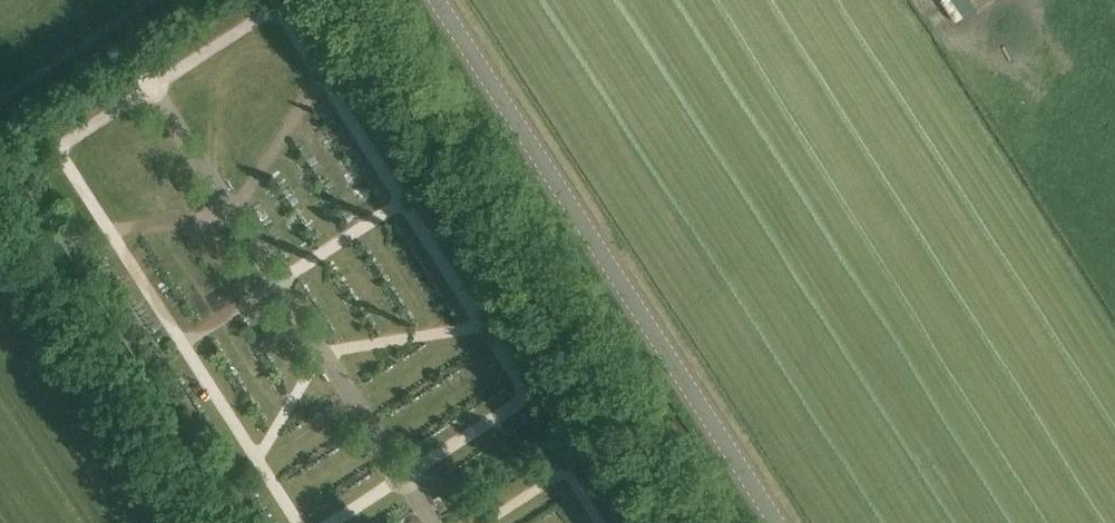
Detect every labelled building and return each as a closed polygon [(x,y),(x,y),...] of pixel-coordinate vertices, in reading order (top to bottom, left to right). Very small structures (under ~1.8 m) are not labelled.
[(955,17),(965,10),(959,0),(944,0),(955,17)] [(485,438),(507,430),(504,421),(482,430),(485,438)]
